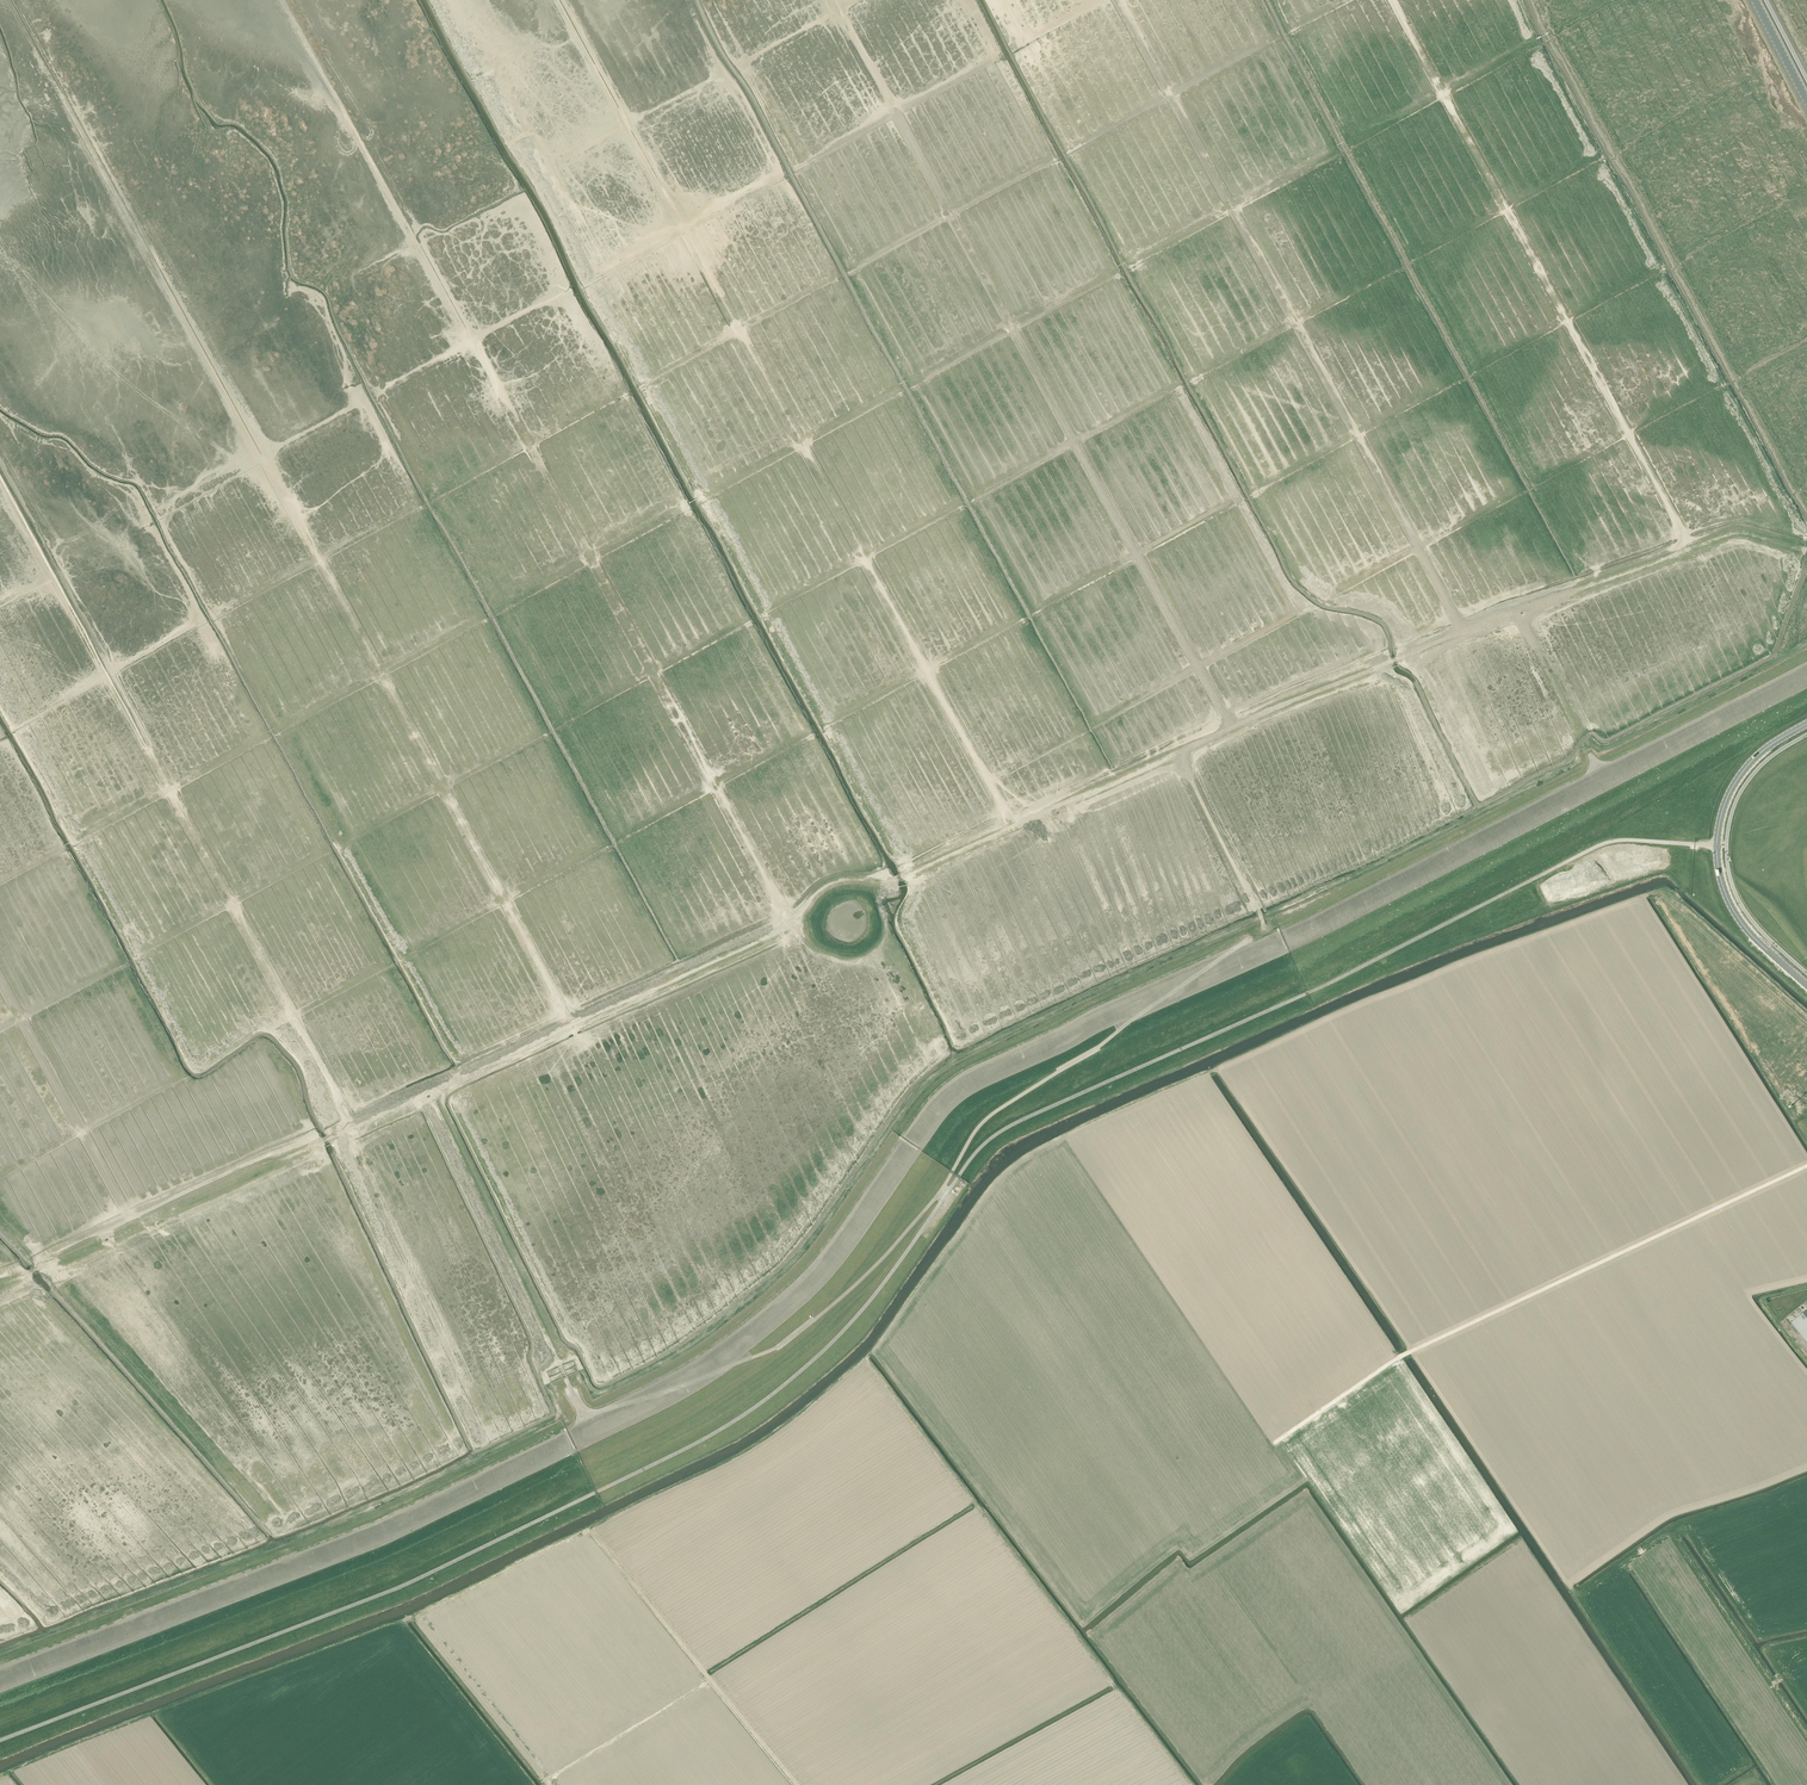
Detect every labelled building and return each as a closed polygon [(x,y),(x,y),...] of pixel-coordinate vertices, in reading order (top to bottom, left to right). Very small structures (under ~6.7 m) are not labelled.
[(1791,1322),(1806,1342),(1806,1309),(1791,1322)]
